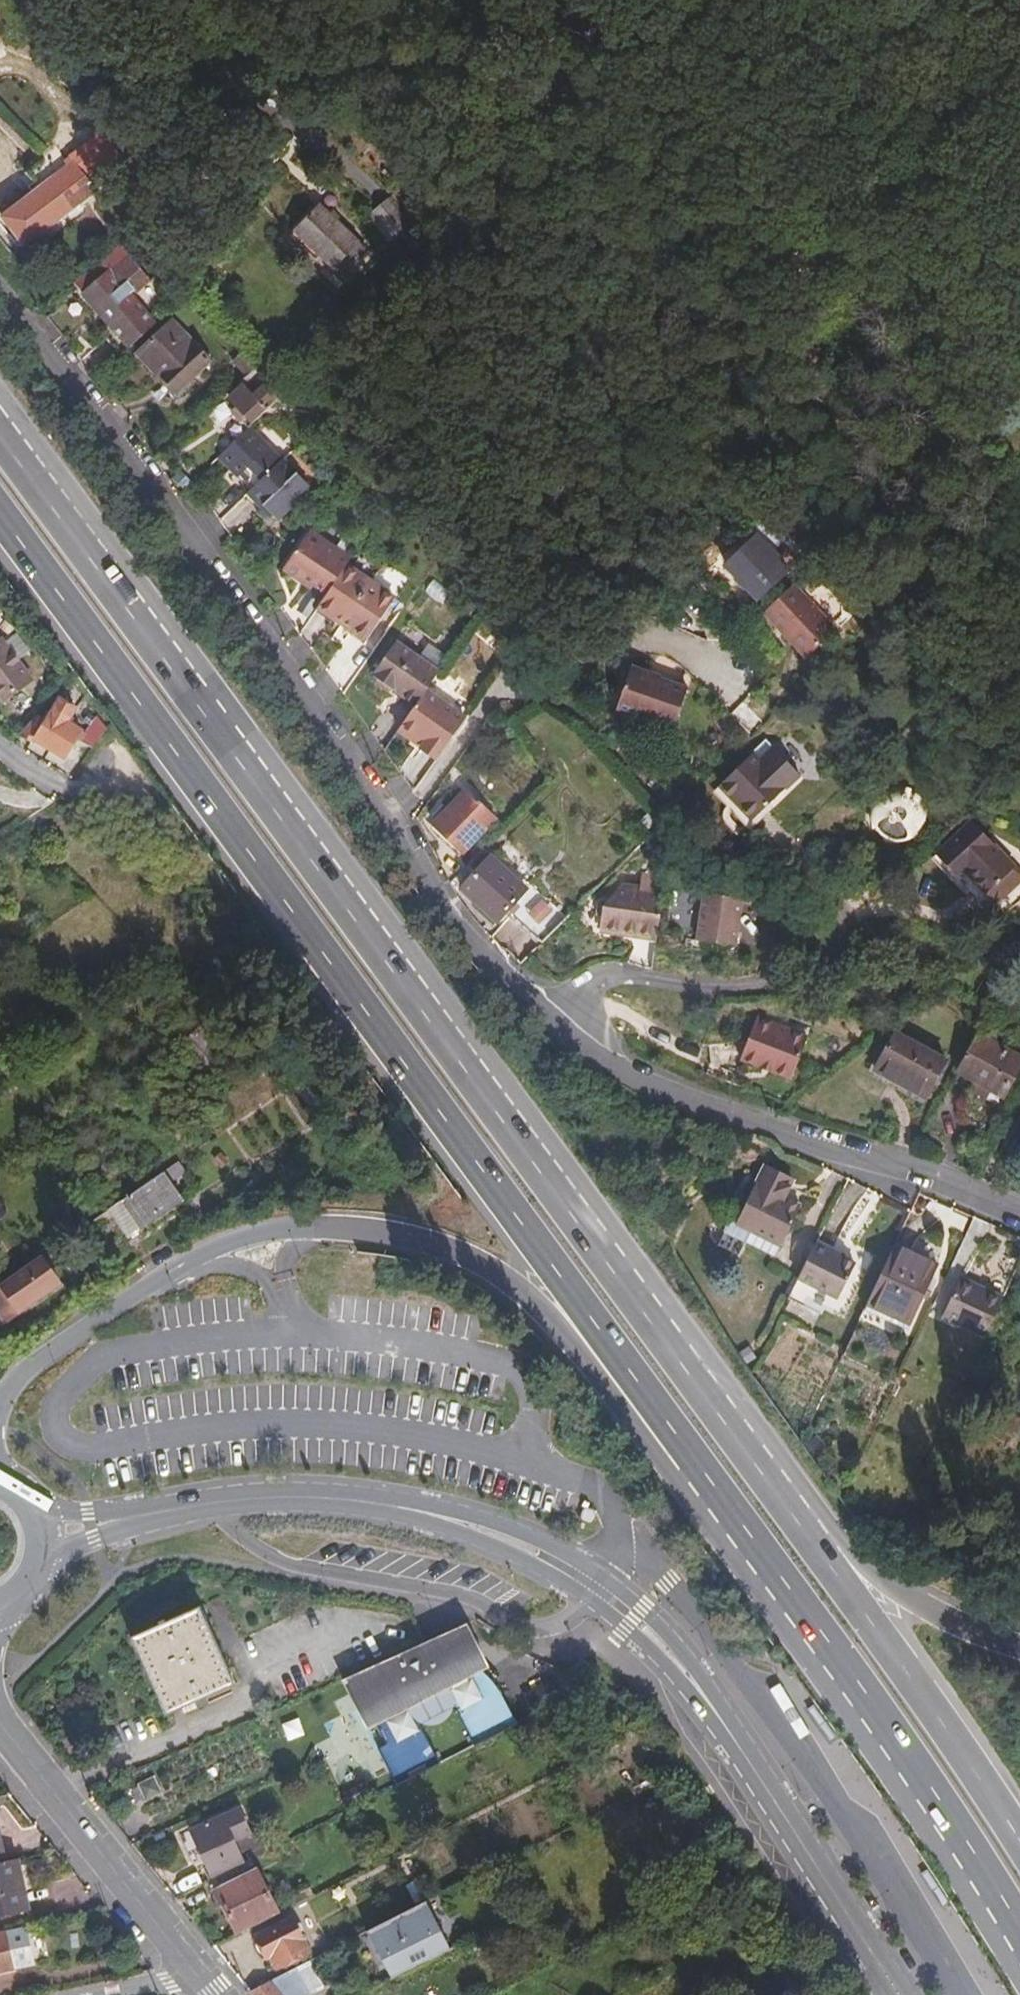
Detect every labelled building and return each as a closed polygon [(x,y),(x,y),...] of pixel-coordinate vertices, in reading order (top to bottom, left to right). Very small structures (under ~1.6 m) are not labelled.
[(65,155),(52,165),(56,170),(61,166),(71,180),(79,174),(65,155)] [(66,208),(54,193),(71,180),(61,166),(56,170),(18,199),(0,212),(0,236),(11,250),(66,208)] [(18,199),(14,194),(0,204),(0,212),(18,199)] [(320,269),(348,240),(309,203),(281,232),(320,269)] [(401,238),(372,208),(362,221),(388,250),(401,238)] [(121,344),(148,319),(120,288),(136,274),(118,253),(74,292),(121,344)] [(129,350),(167,392),(202,360),(164,319),(129,350)] [(225,363),(239,378),(240,377),(246,371),(232,356),(225,363)] [(256,374),(252,377),(246,371),(240,377),(245,382),(242,385),(249,393),(252,390),(262,401),(272,392),(256,374)] [(238,381),(233,376),(226,383),(231,388),(238,381)] [(242,385),(238,381),(231,388),(220,398),(228,407),(223,412),(230,419),(235,415),(241,421),(262,401),(252,390),(249,393),(242,385)] [(245,489),(275,464),(242,426),(210,455),(223,469),(225,467),(231,475),(245,489)] [(287,476),(275,464),(245,489),(242,492),(240,493),(253,508),(256,506),(268,520),(288,503),(285,500),(301,487),(288,473),(287,476)] [(174,498),(194,480),(186,471),(166,487),(174,498)] [(242,492),(245,489),(231,475),(228,477),(242,492)] [(250,511),(253,508),(240,493),(237,497),(250,511)] [(759,602),(794,567),(757,530),(722,566),(759,602)] [(339,570),(346,562),(303,534),(276,575),(294,586),(295,582),(322,598),(339,570)] [(390,601),(339,570),(322,598),(313,610),(329,620),(348,632),(362,642),(390,601)] [(834,629),(792,586),(762,614),(805,658),(834,629)] [(313,610),(310,616),(326,626),(329,620),(313,610)] [(360,648),(362,642),(348,632),(344,638),(360,648)] [(420,696),(433,677),(390,646),(363,683),(369,687),(382,697),(385,693),(409,710),(420,696)] [(0,653),(0,666),(7,674),(18,664),(5,649),(0,653)] [(0,666),(0,714),(1,715),(25,695),(7,674),(0,666)] [(667,728),(681,687),(624,668),(610,709),(667,728)] [(420,696),(409,710),(395,730),(418,747),(415,751),(414,753),(430,764),(459,724),(420,696)] [(33,717),(16,735),(30,743),(33,740),(42,746),(60,758),(77,735),(61,722),(70,709),(57,700),(41,723),(33,717)] [(85,747),(98,730),(90,720),(76,740),(85,747)] [(395,730),(392,735),(415,751),(418,747),(395,730)] [(741,823),(789,778),(768,755),(758,764),(749,754),(710,789),(741,823)] [(911,793),(903,789),(897,787),(889,787),(880,790),(873,795),(867,802),(865,810),(865,819),(866,826),(871,833),(875,837),(882,842),(890,843),(897,843),(905,841),(910,837),(915,832),(920,824),(921,814),(920,806),(916,799),(911,793)] [(454,854),(488,819),(457,790),(423,824),(454,854)] [(1019,896),(1019,875),(968,821),(928,859),(950,882),(954,879),(981,906),(988,900),(1001,914),(1019,896)] [(492,925),(524,891),(488,858),(456,892),(492,925)] [(655,892),(657,876),(635,874),(632,890),(611,887),(595,905),(591,930),(613,932),(650,936),(655,892)] [(542,945),(566,920),(536,891),(512,916),(542,945)] [(728,946),(733,900),(695,896),(691,942),(728,946)] [(649,943),(650,936),(613,932),(613,937),(649,943)] [(752,1022),(736,1064),(787,1084),(803,1042),(752,1022)] [(207,1026),(193,1036),(219,1073),(233,1064),(207,1026)] [(219,1073),(193,1036),(177,1047),(203,1085),(219,1073)] [(967,1036),(947,1074),(992,1099),(1013,1060),(967,1036)] [(908,1103),(929,1064),(883,1039),(862,1078),(908,1103)] [(800,1197),(783,1189),(792,1171),(765,1157),(738,1213),(781,1234),(800,1197)] [(151,1177),(158,1187),(174,1176),(167,1165),(151,1177)] [(158,1187),(151,1177),(112,1203),(131,1231),(138,1226),(170,1204),(158,1187)] [(781,1234),(738,1213),(732,1210),(727,1221),(776,1245),(781,1234)] [(850,1265),(808,1246),(793,1278),(835,1298),(850,1265)] [(886,1249),(859,1305),(901,1324),(927,1268),(886,1249)] [(0,1281),(0,1302),(9,1315),(49,1288),(30,1261),(0,1281)] [(933,1320),(977,1340),(996,1299),(952,1279),(933,1320)] [(1006,1545),(1019,1547),(1019,1525),(1016,1524),(1006,1545)] [(238,1684),(202,1608),(134,1639),(155,1684),(169,1715),(238,1684)] [(392,1658),(344,1681),(360,1712),(364,1719),(372,1715),(384,1735),(372,1742),(376,1748),(380,1748),(401,1787),(444,1766),(435,1749),(425,1731),(429,1722),(443,1721),(450,1714),(460,1715),(466,1726),(478,1749),(521,1728),(504,1695),(482,1672),(481,1671),(471,1664),(471,1645),(466,1626),(392,1658)] [(481,1671),(482,1672),(488,1668),(466,1626),(471,1645),(471,1664),(481,1671)] [(530,1701),(538,1718),(565,1705),(557,1688),(530,1701)] [(354,1715),(372,1742),(384,1735),(372,1715),(364,1719),(360,1712),(354,1715)] [(216,1880),(248,1865),(237,1842),(252,1834),(241,1811),(193,1833),(204,1856),(216,1880)] [(249,1859),(265,1849),(255,1833),(239,1842),(249,1859)] [(216,1880),(213,1881),(227,1911),(239,1935),(281,1915),(260,1872),(265,1869),(260,1859),(248,1865),(216,1880)] [(17,1860),(0,1864),(0,1915),(28,1909),(22,1882),(17,1860)] [(371,1932),(393,1979),(452,1951),(430,1904),(371,1932)] [(279,1969),(310,1954),(294,1919),(259,1937),(265,1949),(269,1957),(272,1955),(279,1969)] [(27,1927),(0,1933),(0,1973),(35,1965),(31,1947),(27,1927)] [(320,1982),(314,1962),(294,1971),(308,1994),(322,1987),(320,1982)] [(294,1971),(268,1984),(277,1994),(308,1994),(294,1971)] [(247,1994),(277,1994),(268,1984),(247,1994)]
